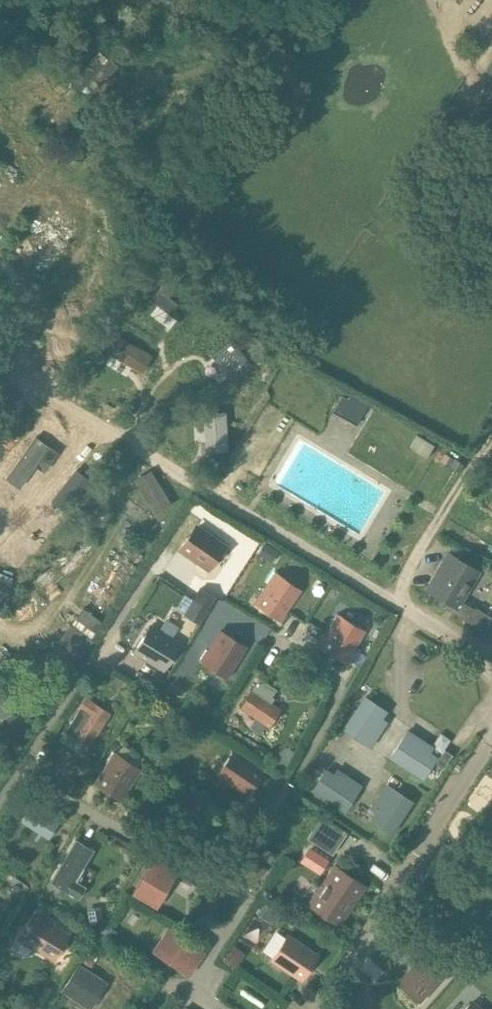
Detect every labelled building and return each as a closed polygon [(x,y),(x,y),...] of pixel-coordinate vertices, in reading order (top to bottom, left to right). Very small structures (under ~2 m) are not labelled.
[(229,335),(210,351),(233,378),(252,362),(229,335)] [(119,336),(110,351),(141,370),(151,354),(119,336)] [(67,373),(101,390),(116,363),(82,346),(67,373)] [(370,404),(346,390),(333,412),(357,425),(370,404)] [(225,407),(203,408),(205,448),(227,447),(225,407)] [(415,447),(432,454),(437,442),(420,435),(415,447)] [(35,437),(5,479),(20,489),(35,466),(44,472),(57,452),(35,437)] [(85,443),(74,462),(86,469),(97,450),(85,443)] [(445,453),(440,461),(460,472),(464,464),(445,453)] [(75,469),(51,499),(67,512),(91,481),(75,469)] [(150,471),(135,480),(155,513),(170,504),(150,471)] [(26,530),(46,545),(66,518),(46,503),(26,530)] [(208,572),(226,546),(198,526),(189,538),(187,537),(179,549),(198,562),(197,564),(208,572)] [(264,543),(259,554),(267,559),(273,549),(264,543)] [(449,552),(427,589),(456,607),(453,612),(485,631),(491,619),(491,617),(476,607),(475,609),(461,601),(479,571),(449,552)] [(281,617),(300,589),(274,571),(267,582),(269,583),(255,602),(267,611),(269,609),(281,617)] [(199,587),(184,613),(201,622),(216,596),(199,587)] [(346,659),(364,630),(337,614),(330,625),(332,626),(320,646),(333,654),(334,652),(346,659)] [(180,643),(150,625),(134,651),(164,669),(180,643)] [(221,630),(208,650),(207,649),(200,660),(226,677),(244,648),(232,640),(233,638),(221,630)] [(277,689),(260,678),(240,707),(255,718),(249,727),(261,734),(267,726),(270,728),(282,710),(269,701),(277,689)] [(176,693),(167,686),(161,694),(170,701),(176,693)] [(0,690),(0,718),(17,704),(3,687),(0,690)] [(386,711),(365,697),(344,729),(370,746),(386,722),(381,718),(386,711)] [(79,709),(82,710),(67,734),(88,747),(110,712),(87,698),(79,709)] [(21,708),(5,715),(12,730),(28,723),(21,708)] [(429,752),(432,747),(408,731),(391,756),(423,777),(436,757),(429,752)] [(435,763),(443,769),(453,754),(444,749),(435,763)] [(121,797),(140,768),(113,751),(106,762),(108,764),(96,783),(108,791),(109,789),(121,797)] [(264,771),(234,751),(216,777),(227,784),(228,782),(245,794),(253,782),(255,783),(264,771)] [(360,785),(338,770),(334,775),(327,770),(314,789),(344,809),(360,785)] [(372,819),(391,831),(411,801),(402,795),(387,785),(380,796),(372,808),(377,812),(372,819)] [(347,832),(322,816),(299,801),(274,840),(298,855),(309,839),(333,854),(347,832)] [(58,824),(31,807),(22,820),(49,838),(58,824)] [(93,849),(76,840),(52,881),(79,897),(85,887),(74,880),(93,849)] [(265,847),(259,856),(270,863),(276,855),(265,847)] [(257,859),(250,867),(261,876),(268,868),(257,859)] [(165,868),(152,861),(134,892),(157,906),(178,870),(168,864),(165,868)] [(365,885),(335,865),(309,904),(339,924),(365,885)] [(204,906),(214,911),(221,900),(211,894),(204,906)] [(59,945),(67,933),(38,915),(21,942),(33,949),(34,947),(54,959),(61,946),(59,945)] [(199,949),(169,928),(154,950),(184,971),(199,949)] [(308,966),(316,954),(287,935),(270,961),(281,968),(282,966),(301,979),(310,967),(308,966)] [(423,957),(420,954),(412,963),(415,966),(400,983),(421,1001),(444,975),(424,957),(423,957)] [(80,963),(61,992),(86,1008),(92,1008),(109,983),(80,963)]
